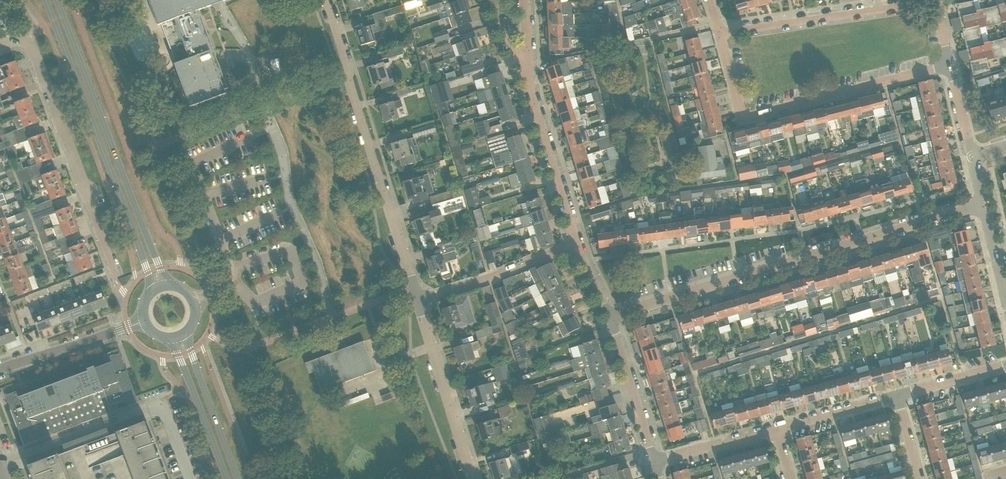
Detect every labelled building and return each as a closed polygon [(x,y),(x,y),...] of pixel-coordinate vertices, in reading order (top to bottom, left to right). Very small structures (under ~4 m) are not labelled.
[(157,26),(161,25),(176,64),(174,65),(190,107),(225,94),(224,90),(228,89),(220,70),(214,51),(200,14),(198,11),(209,7),(227,0),(148,0),(157,26)] [(350,11),(367,6),(365,0),(347,0),(350,11)] [(406,10),(415,7),(425,4),(427,3),(426,0),(403,0),(406,10)] [(449,0),(440,0),(426,5),(428,11),(444,6),(448,17),(470,10),(467,0),(462,0),(450,4),(449,0)] [(615,0),(609,1),(610,12),(617,12),(615,0)] [(696,6),(694,0),(678,0),(668,3),(669,9),(675,7),(677,11),(678,12),(696,6)] [(728,1),(730,9),(735,8),(737,13),(749,9),(746,0),(732,0),(728,1)] [(758,0),(746,0),(749,9),(760,6),(758,0)] [(1003,4),(990,8),(992,16),(1005,12),(1005,0),(1002,0),(1003,4)] [(642,1),(631,5),(633,12),(645,8),(642,1)] [(975,11),(973,2),(973,1),(959,4),(959,2),(954,3),(955,8),(956,8),(959,17),(960,18),(962,18),(963,23),(992,16),(990,8),(975,11)] [(560,2),(547,3),(547,15),(571,14),(571,2),(567,2),(560,2)] [(384,18),(404,12),(402,5),(372,14),(375,24),(370,26),(356,30),(361,46),(374,41),(372,33),(385,29),(387,25),(384,18)] [(694,20),(700,18),(696,6),(678,12),(677,11),(677,13),(672,14),(673,20),(679,18),(683,29),(696,24),(694,20)] [(448,17),(452,29),(471,22),(467,11),(470,10),(448,17)] [(606,24),(620,23),(617,12),(610,12),(603,13),(606,13),(606,24)] [(992,16),(994,25),(1005,22),(1005,12),(992,16)] [(548,26),(574,25),(573,13),(571,14),(547,15),(548,26)] [(624,26),(636,22),(634,15),(623,18),(624,26)] [(663,21),(668,20),(667,16),(643,24),(645,30),(648,29),(650,35),(666,31),(663,21)] [(980,28),(994,25),(992,16),(963,23),(964,28),(962,29),(962,30),(964,40),(981,36),(980,28)] [(568,26),(574,25),(548,26),(545,27),(546,38),(568,37),(568,31),(562,31),(562,26),(568,26)] [(434,43),(449,38),(447,29),(432,34),(434,43)] [(688,53),(701,50),(697,33),(689,35),(691,40),(686,42),(688,53)] [(611,45),(624,43),(622,35),(610,35),(611,45)] [(998,40),(983,43),(981,36),(964,40),(966,50),(967,50),(967,51),(970,50),(971,55),(1000,49),(998,40)] [(467,52),(480,48),(476,37),(455,45),(458,55),(467,53),(467,52)] [(569,37),(568,37),(546,38),(546,39),(549,39),(550,55),(560,55),(560,50),(570,49),(569,37)] [(998,40),(1000,49),(1005,47),(1005,38),(998,40)] [(446,53),(444,46),(433,49),(435,56),(446,53)] [(401,48),(386,52),(388,59),(403,55),(401,48)] [(467,53),(458,55),(459,56),(461,56),(464,66),(460,67),(463,76),(484,69),(482,61),(484,60),(480,48),(467,52),(467,53)] [(987,61),(1002,57),(1000,49),(971,55),(972,61),(970,61),(970,62),(969,63),(972,75),(989,70),(987,61)] [(691,64),(704,61),(701,50),(688,53),(691,64)] [(8,65),(6,59),(0,61),(0,81),(20,74),(15,62),(8,65)] [(423,68),(430,66),(428,59),(421,61),(423,68)] [(551,68),(546,70),(549,81),(569,75),(565,59),(550,63),(551,68)] [(661,72),(668,71),(665,59),(658,61),(661,72)] [(694,75),(707,72),(704,61),(691,64),(694,75)] [(397,78),(388,80),(383,63),(367,68),(373,86),(381,84),(382,89),(399,83),(397,78)] [(585,80),(594,77),(591,68),(585,70),(582,71),(585,80)] [(664,84),(670,82),(668,71),(661,72),(664,84)] [(691,88),(710,83),(707,72),(694,75),(694,76),(689,78),(691,88)] [(485,90),(504,84),(501,73),(481,79),(485,90)] [(24,86),(20,74),(0,81),(4,80),(9,92),(24,86)] [(552,92),(571,86),(573,86),(570,75),(569,75),(549,81),(552,92)] [(592,92),(598,91),(595,79),(589,81),(592,92)] [(976,81),(975,81),(977,87),(978,87),(984,85),(982,79),(976,81)] [(447,81),(431,85),(437,104),(453,100),(447,81)] [(915,96),(934,92),(932,81),(918,84),(921,95),(915,96)] [(674,94),(673,93),(670,82),(664,84),(667,96),(674,94)] [(700,98),(713,94),(710,83),(691,88),(692,89),(697,87),(700,98)] [(485,90),(483,91),(486,102),(508,95),(504,84),(485,90)] [(397,97),(413,93),(411,86),(395,91),(397,97)] [(556,103),(575,98),(571,86),(552,92),(556,103)] [(891,102),(899,100),(896,88),(888,90),(891,102)] [(593,104),(601,101),(598,91),(592,92),(590,93),(593,104)] [(918,108),(937,103),(934,92),(915,96),(918,108)] [(885,93),(869,97),(873,111),(875,118),(885,115),(891,114),(888,102),(885,93)] [(697,111),(716,106),(713,94),(700,98),(700,99),(695,100),(697,111)] [(995,96),(1001,118),(1005,116),(1005,101),(1004,94),(995,96)] [(486,102),(484,102),(484,103),(487,114),(497,110),(511,106),(508,95),(486,102)] [(995,96),(981,100),(986,116),(990,115),(991,121),(1001,118),(995,96)] [(872,111),(873,111),(869,97),(858,100),(863,118),(861,119),(862,119),(874,116),(872,111)] [(12,118),(34,110),(29,98),(14,104),(18,115),(12,118)] [(557,115),(578,108),(575,98),(556,103),(557,107),(555,108),(557,115)] [(395,109),(402,107),(400,100),(393,103),(393,102),(379,106),(384,122),(398,118),(395,109)] [(861,119),(863,118),(858,100),(846,103),(851,121),(850,121),(850,122),(852,127),(857,125),(856,121),(862,119),(861,119)] [(598,114),(605,113),(601,101),(593,104),(593,105),(595,104),(598,114)] [(893,112),(901,110),(899,102),(891,104),(893,112)] [(850,121),(851,121),(846,103),(835,106),(838,118),(840,124),(841,130),(846,129),(845,124),(850,122),(850,121)] [(920,119),(940,114),(937,103),(918,108),(920,119)] [(680,116),(677,104),(676,104),(670,106),(673,118),(680,116)] [(508,120),(517,117),(514,106),(511,106),(497,110),(499,117),(482,123),(486,136),(502,131),(500,125),(508,123),(508,120)] [(716,106),(697,111),(698,112),(700,122),(719,117),(716,106)] [(835,106),(824,108),(827,121),(838,118),(835,106)] [(563,125),(581,120),(578,108),(557,115),(557,116),(560,115),(563,125)] [(828,123),(827,121),(824,108),(812,111),(816,124),(817,130),(816,130),(818,137),(824,135),(822,129),(827,128),(826,124),(828,123)] [(17,130),(38,122),(34,110),(12,118),(17,130)] [(817,130),(816,124),(812,111),(801,114),(806,134),(807,136),(817,133),(818,137),(816,130),(817,130)] [(467,119),(467,118),(465,112),(456,115),(458,121),(467,119)] [(602,126),(608,124),(605,113),(598,114),(602,126)] [(449,114),(440,117),(444,128),(452,125),(449,114)] [(801,114),(790,117),(794,131),(795,136),(795,137),(806,134),(801,114)] [(923,130),(929,129),(942,126),(940,114),(920,119),(923,130)] [(680,116),(673,118),(676,129),(683,127),(681,122),(680,116)] [(896,125),(902,123),(900,116),(894,117),(896,125)] [(703,139),(724,134),(719,117),(700,122),(699,123),(703,139)] [(782,134),(794,131),(790,117),(779,120),(782,134)] [(566,136),(586,130),(582,119),(581,120),(563,125),(566,136)] [(782,134),(779,120),(768,123),(772,142),(783,139),(782,134)] [(413,139),(436,132),(433,122),(424,125),(425,127),(411,131),(413,139)] [(772,142),(768,123),(756,126),(761,146),(771,144),(771,142),(772,142)] [(898,134),(905,133),(902,123),(896,125),(898,134)] [(612,135),(608,124),(602,126),(606,137),(612,135)] [(756,126),(745,129),(750,147),(749,148),(749,149),(761,146),(756,126)] [(929,129),(923,130),(926,142),(945,137),(942,126),(929,129)] [(683,127),(676,129),(679,139),(685,137),(683,127)] [(738,130),(728,133),(730,143),(732,149),(733,153),(749,148),(750,147),(745,129),(738,130)] [(589,142),(586,130),(566,136),(566,137),(564,138),(566,145),(568,144),(570,148),(589,142)] [(895,130),(878,135),(879,139),(881,146),(889,143),(893,142),(898,141),(895,130)] [(3,143),(16,137),(14,131),(1,136),(3,142),(3,143)] [(502,131),(486,136),(488,142),(494,140),(497,139),(500,149),(490,152),(492,157),(500,154),(524,146),(520,136),(508,139),(507,137),(504,138),(502,131)] [(665,156),(678,152),(673,133),(660,136),(665,156)] [(50,145),(46,136),(44,134),(26,140),(31,152),(50,145)] [(609,148),(615,146),(612,135),(606,137),(597,139),(600,151),(609,148)] [(13,146),(19,144),(16,137),(3,143),(5,149),(7,148),(11,160),(17,157),(13,146)] [(929,153),(948,149),(945,137),(926,142),(929,153)] [(869,149),(867,142),(866,138),(855,142),(858,152),(869,149)] [(879,139),(867,142),(869,149),(881,146),(879,139)] [(413,154),(412,155),(407,140),(391,145),(396,160),(400,159),(402,166),(416,162),(413,154)] [(847,156),(858,152),(855,142),(854,142),(855,145),(845,148),(847,156)] [(573,159),(586,155),(582,144),(570,148),(573,159)] [(884,156),(901,151),(899,144),(882,149),(884,156)] [(53,158),(53,155),(50,145),(31,152),(28,153),(31,160),(29,160),(32,166),(53,158)] [(462,159),(458,145),(450,148),(454,161),(462,159)] [(911,157),(914,156),(911,145),(903,147),(906,158),(907,158),(911,157)] [(515,161),(527,157),(524,146),(500,154),(501,160),(494,163),(495,167),(514,162),(514,161),(515,161)] [(615,146),(609,148),(613,159),(618,157),(615,146)] [(722,158),(716,159),(714,146),(698,148),(699,158),(693,159),(695,179),(725,176),(723,165),(722,158)] [(841,158),(847,156),(845,148),(839,150),(841,158)] [(883,156),(884,156),(882,149),(871,152),(873,160),(884,157),(883,156)] [(931,165),(950,160),(948,149),(929,153),(931,165)] [(824,162),(836,159),(834,152),(823,155),(824,162)] [(872,160),(873,160),(871,152),(859,156),(862,165),(866,160),(871,159),(872,160)] [(823,155),(822,156),(822,154),(811,157),(814,165),(824,162),(823,155)] [(576,170),(589,166),(586,155),(573,159),(576,170)] [(862,165),(859,156),(848,159),(850,165),(851,165),(852,168),(862,165)] [(911,157),(907,158),(910,170),(917,168),(914,156),(911,157)] [(517,173),(531,168),(527,157),(515,161),(514,161),(514,162),(517,173)] [(606,173),(621,168),(618,157),(613,159),(603,162),(606,173)] [(811,157),(800,160),(802,169),(814,165),(811,157)] [(839,169),(850,165),(848,159),(837,162),(839,169)] [(788,160),(776,162),(777,165),(779,174),(790,172),(788,160)] [(800,160),(788,163),(791,171),(791,172),(802,169),(800,160)] [(950,160),(931,165),(934,176),(940,174),(953,171),(950,160)] [(753,164),(740,167),(738,161),(736,162),(740,181),(756,178),(753,164)] [(765,162),(753,165),(756,178),(768,175),(766,166),(765,162)] [(827,172),(839,169),(837,162),(825,165),(827,172)] [(777,165),(766,166),(768,175),(768,176),(779,174),(777,165)] [(821,174),(827,172),(825,165),(819,167),(821,174)] [(22,169),(21,167),(19,166),(14,168),(18,178),(30,174),(27,167),(22,169)] [(460,180),(467,177),(464,166),(456,168),(460,180)] [(580,181),(593,177),(589,166),(576,170),(580,181)] [(512,188),(534,181),(531,168),(517,173),(508,176),(512,188)] [(619,181),(625,179),(621,168),(606,173),(607,173),(616,171),(619,181)] [(814,169),(803,172),(805,179),(806,181),(817,178),(816,176),(814,169)] [(45,189),(61,183),(56,171),(41,177),(45,189)] [(936,184),(931,185),(932,190),(943,188),(944,192),(955,189),(954,184),(956,183),(953,171),(940,174),(934,176),(936,184)] [(790,183),(805,179),(803,172),(789,176),(790,183)] [(912,192),(909,182),(906,173),(890,178),(896,197),(912,192)] [(26,183),(32,180),(30,174),(18,178),(25,196),(30,194),(26,183)] [(426,194),(432,192),(427,176),(403,183),(408,199),(412,198),(414,204),(428,199),(426,194)] [(889,177),(886,177),(885,176),(878,178),(884,200),(896,197),(890,178),(889,178),(889,177)] [(600,182),(595,183),(593,177),(580,181),(583,192),(602,186),(600,182)] [(873,203),(884,200),(878,178),(877,178),(878,182),(868,184),(869,191),(873,203)] [(623,198),(630,196),(625,179),(619,181),(619,182),(618,182),(623,198)] [(50,201),(65,195),(61,183),(45,189),(50,201)] [(737,191),(737,186),(736,184),(725,186),(727,199),(727,198),(726,192),(737,191)] [(588,209),(609,203),(604,186),(602,186),(583,192),(588,209)] [(722,199),(727,199),(725,186),(713,187),(714,194),(721,193),(722,199)] [(858,194),(856,186),(845,189),(846,191),(845,191),(850,210),(862,207),(858,194)] [(481,206),(479,199),(476,187),(464,191),(469,210),(481,206)] [(707,195),(714,194),(713,187),(702,189),(703,195),(704,203),(708,202),(707,195)] [(690,190),(678,192),(679,198),(691,197),(690,190)] [(917,198),(927,196),(925,190),(916,192),(917,198)] [(432,206),(453,199),(451,191),(430,198),(432,206)] [(839,213),(850,210),(845,191),(838,193),(840,200),(836,201),(839,213)] [(869,204),(873,203),(869,191),(858,194),(862,207),(862,208),(870,206),(869,204)] [(825,204),(824,204),(821,192),(818,193),(819,197),(811,199),(817,220),(828,216),(825,204)] [(430,216),(415,221),(417,228),(419,236),(420,236),(433,232),(431,226),(443,222),(441,217),(466,209),(463,196),(453,199),(432,206),(433,209),(427,211),(428,214),(429,214),(430,216)] [(637,198),(631,200),(633,206),(634,208),(634,210),(638,209),(637,205),(639,204),(643,203),(642,197),(637,198)] [(524,215),(543,209),(540,198),(521,204),(524,215)] [(21,213),(27,211),(22,199),(17,201),(21,213)] [(806,223),(817,220),(811,199),(813,207),(797,211),(801,224),(806,223)] [(633,208),(633,206),(631,200),(620,204),(621,211),(633,208)] [(828,216),(839,213),(836,201),(825,204),(828,216)] [(31,215),(43,210),(41,204),(29,209),(31,215)] [(740,208),(735,209),(734,204),(728,205),(731,230),(742,228),(740,209),(740,208)] [(777,223),(775,210),(774,204),(763,205),(765,225),(777,223)] [(611,214),(617,212),(615,205),(609,207),(611,214)] [(719,231),(731,230),(728,205),(727,205),(728,210),(717,212),(719,231)] [(754,227),(765,225),(763,205),(751,207),(752,207),(751,207),(754,227)] [(487,227),(481,207),(481,206),(469,210),(476,230),(487,227)] [(59,225),(74,219),(70,207),(54,213),(59,225)] [(592,220),(611,214),(609,207),(590,213),(592,220)] [(742,228),(754,227),(751,207),(740,209),(742,228)] [(787,208),(775,210),(777,223),(794,221),(793,213),(792,207),(787,208)] [(524,215),(520,217),(524,228),(527,227),(533,225),(547,221),(543,209),(524,215)] [(40,219),(46,217),(43,210),(31,215),(38,232),(44,230),(40,219)] [(26,225),(31,222),(27,211),(21,213),(15,215),(17,222),(24,219),(26,225)] [(708,233),(719,231),(717,212),(705,213),(708,233)] [(697,235),(708,233),(705,213),(694,215),(695,221),(697,235)] [(697,235),(695,221),(694,215),(682,217),(684,236),(685,236),(685,239),(697,237),(697,235)] [(673,238),(684,236),(682,217),(670,218),(673,238)] [(659,226),(661,240),(673,238),(670,218),(658,220),(659,226)] [(10,231),(6,219),(0,221),(0,234),(10,231)] [(65,236),(79,231),(74,219),(59,225),(52,227),(56,240),(49,243),(44,230),(38,232),(46,251),(68,243),(65,236)] [(533,225),(527,227),(531,238),(536,236),(550,232),(547,221),(533,225)] [(26,225),(28,231),(34,229),(31,222),(26,225)] [(647,222),(636,223),(637,229),(639,243),(650,241),(648,228),(647,222)] [(639,243),(637,229),(636,223),(624,225),(625,231),(627,244),(639,243)] [(967,231),(963,232),(961,224),(926,235),(931,251),(937,250),(934,240),(948,236),(951,247),(970,242),(967,231)] [(627,244),(625,231),(624,225),(613,226),(614,232),(616,246),(627,244)] [(616,246),(614,232),(613,226),(607,227),(607,233),(597,235),(599,248),(616,246)] [(650,241),(661,240),(659,226),(648,228),(650,241)] [(479,242),(491,238),(487,227),(476,230),(479,242)] [(19,234),(17,229),(10,231),(0,234),(0,248),(15,242),(12,236),(19,234)] [(536,236),(531,238),(534,249),(540,247),(540,248),(554,243),(550,232),(536,236)] [(35,248),(40,246),(36,234),(30,236),(35,248)] [(475,262),(482,260),(473,234),(471,235),(473,243),(469,244),(475,262)] [(430,258),(426,259),(430,270),(429,270),(431,278),(436,276),(436,275),(437,275),(440,274),(441,277),(445,279),(451,278),(453,273),(450,262),(457,260),(454,251),(451,241),(440,245),(443,254),(430,258)] [(918,245),(913,247),(917,260),(919,268),(930,264),(924,241),(923,242),(917,244),(918,245)] [(17,250),(15,242),(0,248),(4,260),(19,254),(25,252),(24,247),(17,250)] [(972,248),(971,248),(970,242),(951,247),(953,258),(972,254),(972,253),(973,252),(972,248)] [(84,243),(70,248),(68,243),(46,251),(49,261),(70,253),(73,261),(88,255),(84,243)] [(40,261),(45,259),(40,246),(35,248),(40,261)] [(903,250),(901,250),(908,271),(908,270),(906,266),(913,264),(914,268),(910,270),(914,284),(923,281),(919,268),(917,260),(913,247),(908,248),(907,247),(902,248),(903,250)] [(495,262),(492,252),(491,250),(484,253),(487,264),(495,262)] [(897,274),(908,271),(901,250),(890,254),(897,274)] [(938,250),(931,252),(934,263),(941,261),(938,250)] [(9,271),(23,266),(19,254),(4,260),(9,271)] [(885,278),(897,274),(890,254),(879,257),(885,276),(885,278)] [(974,255),(973,254),(972,254),(953,258),(956,270),(975,265),(974,260),(975,259),(974,255)] [(71,276),(93,267),(88,255),(73,261),(66,264),(71,276)] [(879,257),(868,260),(873,279),(885,276),(879,257)] [(868,260),(857,264),(863,282),(873,279),(868,260)] [(851,265),(845,267),(851,288),(863,284),(863,282),(857,264),(856,264),(855,262),(854,261),(851,262),(850,264),(851,265)] [(941,261),(934,263),(938,274),(942,273),(943,273),(944,273),(941,261)] [(553,271),(556,270),(552,263),(538,270),(536,267),(528,270),(535,284),(542,281),(555,275),(553,271)] [(975,265),(956,270),(959,281),(965,280),(978,276),(975,265)] [(13,283),(28,277),(23,266),(9,271),(13,283)] [(845,267),(834,270),(838,283),(840,291),(851,288),(845,267)] [(47,284),(54,282),(49,269),(43,272),(46,278),(45,278),(47,284)] [(85,281),(96,277),(94,270),(82,274),(85,281)] [(832,285),(838,283),(834,270),(823,274),(827,286),(829,292),(833,291),(832,285)] [(820,275),(819,273),(817,273),(811,274),(812,277),(818,296),(819,301),(830,297),(829,292),(827,286),(823,274),(820,275)] [(938,274),(941,285),(946,284),(943,273),(942,273),(938,274)] [(76,284),(85,281),(82,274),(73,278),(76,284)] [(811,274),(800,278),(801,280),(805,293),(807,300),(808,304),(813,302),(811,298),(818,296),(812,277),(811,274)] [(559,277),(556,278),(555,275),(542,281),(535,284),(540,295),(562,284),(559,277)] [(18,296),(38,288),(34,276),(28,278),(28,277),(13,283),(18,296)] [(505,285),(515,282),(513,276),(503,280),(505,285)] [(962,292),(981,288),(978,276),(965,280),(959,281),(962,292)] [(62,288),(70,285),(69,280),(60,283),(62,288)] [(801,280),(790,284),(795,303),(805,300),(807,300),(805,293),(801,280)] [(52,292),(62,288),(60,283),(50,287),(52,292)] [(560,285),(562,284),(540,295),(545,305),(552,302),(565,296),(560,285)] [(790,284),(779,287),(784,306),(795,303),(790,284)] [(775,288),(775,287),(772,286),(769,287),(767,289),(768,290),(767,291),(773,310),(784,306),(779,287),(775,288)] [(951,290),(947,291),(946,286),(941,288),(944,296),(949,295),(949,294),(952,293),(951,290)] [(508,298),(508,296),(505,287),(495,290),(498,302),(504,300),(504,299),(508,298)] [(39,297),(48,294),(46,288),(37,292),(39,297)] [(981,288),(962,292),(964,304),(983,299),(981,288)] [(927,294),(925,289),(914,292),(917,302),(928,298),(927,294)] [(101,291),(95,293),(94,291),(89,292),(96,310),(107,306),(101,291)] [(767,291),(756,294),(762,313),(773,310),(767,291)] [(30,300),(39,297),(37,292),(28,295),(30,300)] [(84,314),(96,310),(89,292),(84,294),(86,298),(79,300),(84,314)] [(906,305),(917,302),(914,292),(903,296),(906,305)] [(891,296),(884,298),(883,293),(878,295),(880,300),(883,312),(894,309),(891,296)] [(756,294),(745,297),(750,314),(756,312),(758,319),(763,317),(762,313),(756,294)] [(453,307),(442,310),(447,325),(448,325),(454,323),(456,328),(468,324),(464,311),(471,309),(467,296),(454,300),(451,301),(453,307)] [(551,316),(570,306),(565,296),(552,302),(545,305),(551,316)] [(894,309),(906,305),(903,296),(892,299),(891,296),(894,309)] [(745,297),(733,301),(739,320),(740,321),(751,318),(750,314),(745,297)] [(25,298),(13,300),(14,307),(26,304),(25,298)] [(504,300),(498,302),(503,313),(510,310),(513,308),(508,298),(504,299),(504,300)] [(987,304),(987,300),(985,299),(983,299),(964,304),(967,315),(973,314),(986,310),(985,306),(986,306),(987,304)] [(79,300),(72,303),(71,300),(66,301),(73,319),(84,314),(79,300)] [(873,316),(883,312),(880,300),(879,300),(880,302),(875,304),(877,309),(871,311),(873,316)] [(62,323),(73,319),(66,301),(62,303),(63,306),(56,309),(62,323)] [(733,301),(723,304),(726,317),(728,323),(739,320),(733,301)] [(492,326),(502,323),(495,302),(486,305),(492,326)] [(723,304),(711,307),(715,320),(717,328),(729,324),(728,323),(726,317),(723,304)] [(871,311),(869,305),(858,308),(861,319),(873,316),(871,311)] [(570,306),(552,315),(557,326),(563,323),(562,323),(575,317),(570,306)] [(953,306),(947,308),(950,319),(955,318),(956,318),(953,306)] [(704,324),(715,320),(711,307),(700,311),(704,324)] [(56,309),(49,311),(48,308),(43,309),(50,327),(62,323),(56,309)] [(850,323),(861,319),(858,308),(847,312),(847,313),(850,323)] [(39,332),(50,327),(43,309),(32,314),(33,316),(39,332)] [(506,325),(515,320),(510,310),(503,313),(501,314),(506,325)] [(976,325),(989,322),(986,310),(973,314),(976,325)] [(693,327),(704,324),(700,311),(689,314),(693,327)] [(839,326),(850,323),(847,313),(836,317),(839,326)] [(689,314),(678,317),(684,336),(691,334),(692,337),(695,335),(693,327),(689,314)] [(562,336),(580,328),(575,317),(562,323),(563,323),(557,326),(562,336)] [(827,330),(839,326),(836,317),(824,320),(827,330)] [(510,336),(520,331),(515,320),(506,325),(504,326),(510,336)] [(817,333),(825,331),(822,321),(814,323),(815,329),(817,333)] [(990,322),(989,322),(976,325),(978,336),(992,333),(991,329),(992,328),(993,327),(992,323),(990,322)] [(639,341),(653,337),(657,335),(653,324),(648,326),(635,330),(637,334),(634,335),(637,342),(639,341)] [(3,328),(2,325),(0,326),(0,332),(5,344),(16,340),(10,325),(3,328)] [(477,340),(493,336),(491,327),(475,332),(477,340)] [(674,342),(681,340),(677,329),(673,330),(667,332),(668,336),(672,335),(674,342)] [(794,340),(805,337),(803,331),(792,334),(793,335),(794,340)] [(775,333),(768,335),(770,339),(770,341),(772,346),(783,343),(781,335),(777,336),(776,336),(775,333)] [(981,348),(994,345),(992,333),(978,336),(981,348)] [(825,344),(832,341),(830,335),(823,338),(825,344)] [(642,352),(656,348),(653,337),(639,341),(642,352)] [(520,338),(511,342),(513,347),(522,342),(520,338)] [(818,346),(825,344),(823,338),(816,340),(818,346)] [(772,346),(770,341),(770,339),(758,342),(761,350),(772,346)] [(586,356),(600,351),(596,340),(577,346),(581,357),(586,356)] [(363,342),(364,342),(364,341),(305,363),(308,373),(313,372),(321,392),(321,391),(375,372),(375,371),(374,371),(363,342)] [(472,351),(479,349),(477,341),(454,349),(459,364),(474,359),(472,351)] [(758,342),(758,343),(758,341),(747,344),(750,353),(761,350),(758,342)] [(524,359),(528,358),(523,342),(522,342),(513,347),(512,347),(517,362),(524,359)] [(812,342),(800,346),(802,351),(804,356),(815,353),(814,349),(812,342)] [(738,357),(750,353),(747,344),(735,348),(738,357)] [(951,363),(949,354),(946,344),(938,346),(939,348),(935,349),(940,366),(951,363)] [(656,348),(642,352),(646,363),(660,359),(664,357),(661,346),(656,348)] [(929,370),(940,366),(935,349),(934,349),(935,354),(925,357),(929,370)] [(589,367),(603,362),(600,351),(586,356),(589,367)] [(679,352),(677,353),(681,364),(687,362),(684,351),(679,352)] [(925,357),(923,351),(912,354),(917,373),(929,370),(925,357)] [(126,371),(125,371),(119,354),(115,355),(114,354),(86,365),(93,384),(104,415),(118,409),(116,403),(124,400),(127,406),(138,402),(126,371)] [(906,376),(917,373),(912,354),(914,360),(903,363),(906,376)] [(670,362),(669,363),(667,356),(664,357),(660,359),(646,363),(643,364),(645,370),(648,369),(649,375),(662,370),(672,367),(670,362)] [(764,357),(756,359),(758,364),(759,368),(770,365),(769,361),(767,356),(764,357)] [(705,368),(717,365),(714,357),(703,361),(705,368)] [(520,370),(527,368),(524,359),(517,362),(520,370)] [(694,372),(705,368),(703,361),(691,364),(694,372)] [(588,380),(607,374),(603,362),(589,367),(584,369),(588,380)] [(686,375),(691,373),(687,362),(681,364),(681,365),(683,365),(686,375)] [(895,379),(906,376),(903,363),(891,366),(895,379)] [(741,364),(734,366),(736,371),(737,376),(748,373),(746,368),(743,369),(741,364)] [(88,386),(93,384),(86,365),(74,370),(79,383),(85,380),(88,386)] [(496,382),(510,378),(506,366),(493,370),(496,382)] [(869,372),(868,372),(867,366),(856,369),(861,388),(872,385),(869,372)] [(883,382),(895,379),(891,366),(880,369),(883,382)] [(669,374),(673,373),(672,367),(662,370),(649,375),(650,379),(648,379),(650,386),(671,380),(669,374)] [(850,391),(861,388),(856,369),(844,372),(850,391)] [(872,385),(883,382),(880,369),(869,372),(872,385)] [(85,380),(79,383),(74,370),(29,386),(40,414),(48,436),(104,415),(93,384),(88,386),(85,380)] [(713,378),(721,376),(719,370),(711,373),(713,378)] [(838,394),(850,391),(844,372),(833,375),(838,394)] [(689,387),(694,385),(691,373),(686,375),(689,387)] [(597,389),(610,385),(607,374),(588,380),(593,378),(597,389)] [(827,397),(838,394),(833,375),(822,378),(824,384),(827,397)] [(674,391),(675,391),(671,380),(650,386),(650,387),(653,386),(656,397),(674,391)] [(1005,397),(1005,382),(997,384),(1001,399),(1005,397)] [(472,406),(497,398),(492,383),(467,391),(472,406)] [(801,390),(800,391),(799,384),(788,387),(793,406),(804,403),(801,390)] [(816,400),(827,397),(824,384),(812,387),(816,400)] [(989,402),(1001,399),(997,384),(985,388),(989,402)] [(48,436),(40,414),(29,386),(5,395),(24,445),(48,436)] [(782,409),(793,406),(788,387),(777,390),(782,409)] [(804,403),(816,400),(812,387),(801,390),(804,403)] [(977,405),(989,402),(985,388),(973,391),(977,405)] [(771,413),(782,409),(777,390),(778,396),(767,399),(771,413)] [(659,407),(677,402),(674,391),(656,397),(659,407)] [(965,408),(977,405),(973,391),(961,394),(965,408)] [(383,402),(392,398),(390,392),(381,396),(383,402)] [(580,405),(593,401),(591,394),(578,398),(580,405)] [(767,399),(766,399),(765,394),(755,397),(757,402),(756,403),(759,416),(771,413),(767,399)] [(694,409),(700,407),(697,396),(692,397),(695,406),(693,407),(694,409)] [(737,422),(748,419),(743,400),(732,403),(737,422)] [(756,403),(745,406),(743,400),(748,419),(759,416),(756,403)] [(601,415),(591,418),(593,424),(596,423),(620,416),(616,404),(611,406),(610,402),(597,406),(599,410),(600,409),(601,415)] [(676,415),(682,413),(678,402),(677,402),(659,407),(663,419),(676,415)] [(725,425),(737,422),(732,403),(720,406),(722,412),(725,425)] [(920,418),(933,414),(930,403),(917,407),(920,418)] [(501,420),(514,415),(510,405),(497,409),(501,420)] [(714,428),(725,425),(722,412),(711,415),(714,428)] [(994,422),(1005,418),(1005,413),(993,417),(994,422)] [(923,429),(936,426),(933,414),(920,418),(923,429)] [(625,422),(623,416),(621,415),(620,416),(596,423),(599,435),(611,431),(610,431),(623,427),(623,424),(624,424),(625,422)] [(666,430),(679,426),(676,415),(663,419),(666,430)] [(878,432),(890,429),(886,415),(874,418),(878,432)] [(541,440),(554,436),(548,416),(534,420),(540,440),(541,440)] [(993,417),(981,420),(982,425),(994,422),(993,417)] [(698,433),(707,431),(704,418),(697,420),(697,421),(694,422),(698,433)] [(866,435),(878,432),(874,418),(862,421),(866,435)] [(482,440),(502,434),(497,419),(478,425),(482,440)] [(971,428),(982,425),(981,420),(969,423),(971,428)] [(156,448),(157,447),(155,443),(155,444),(147,423),(147,421),(143,423),(134,426),(130,428),(131,428),(126,430),(126,429),(124,430),(124,431),(122,431),(120,432),(109,436),(106,429),(108,428),(107,427),(61,445),(61,446),(62,445),(65,452),(56,456),(53,457),(51,458),(49,458),(49,459),(44,461),(44,460),(41,461),(41,462),(32,465),(28,466),(28,467),(29,467),(31,474),(32,478),(32,477),(33,478),(168,478),(156,448)] [(855,439),(866,435),(862,421),(851,424),(855,439)] [(851,424),(839,427),(839,429),(843,442),(855,439),(851,424)] [(683,438),(680,428),(679,426),(666,430),(670,442),(683,438)] [(926,441),(940,437),(936,426),(923,429),(926,441)] [(614,442),(627,438),(623,427),(610,431),(611,431),(614,442)] [(838,433),(837,433),(836,429),(827,432),(828,436),(832,435),(834,442),(840,440),(838,433)] [(966,442),(971,440),(968,429),(962,431),(966,442)] [(549,449),(564,444),(561,434),(554,436),(541,440),(544,450),(549,449)] [(813,447),(810,437),(810,436),(796,440),(799,451),(813,447)] [(929,452),(943,448),(940,437),(926,441),(929,452)] [(611,455),(630,449),(627,438),(614,442),(608,444),(611,455)] [(511,455),(529,449),(527,441),(508,447),(511,455)] [(992,462),(1004,458),(1000,444),(989,447),(992,462)] [(816,459),(813,448),(813,447),(799,451),(802,462),(816,459)] [(981,465),(992,462),(989,447),(977,451),(981,465)] [(757,465),(769,462),(765,448),(753,451),(757,465)] [(932,463),(946,460),(943,448),(929,452),(932,463)] [(892,458),(897,457),(895,450),(893,451),(893,453),(891,453),(884,454),(886,460),(892,458)] [(746,468),(757,465),(753,451),(742,454),(746,468)] [(860,459),(868,457),(867,451),(858,453),(860,459)] [(734,471),(746,468),(742,454),(730,457),(734,471)] [(874,463),(886,460),(884,454),(872,458),(874,463)] [(838,459),(833,461),(835,466),(840,464),(846,463),(844,456),(843,456),(839,457),(838,457),(838,459)] [(722,475),(734,471),(730,457),(718,460),(722,475)] [(514,475),(509,458),(489,463),(494,478),(502,478),(514,475)] [(862,467),(874,463),(872,458),(861,461),(862,467)] [(805,474),(819,470),(816,459),(802,462),(805,474)] [(935,475),(949,471),(946,460),(932,463),(935,475)] [(601,469),(603,475),(608,474),(610,478),(632,478),(629,469),(625,469),(623,462),(601,469)] [(842,472),(848,470),(846,463),(840,464),(842,472)] [(901,471),(900,466),(888,469),(891,478),(903,478),(901,471)] [(888,469),(889,475),(878,478),(891,478),(888,469)] [(687,470),(673,473),(675,478),(689,478),(687,470)] [(819,470),(805,474),(807,478),(821,478),(819,470)] [(949,471),(935,475),(936,478),(951,478),(949,471)]
